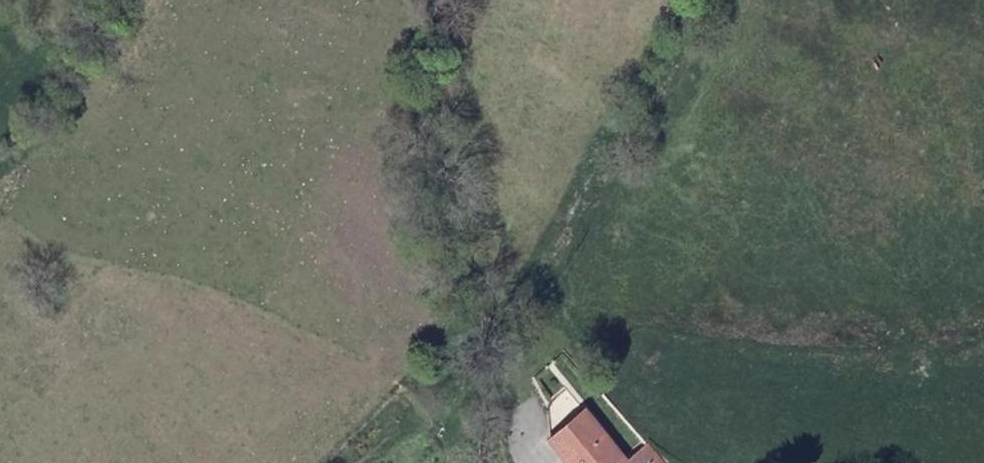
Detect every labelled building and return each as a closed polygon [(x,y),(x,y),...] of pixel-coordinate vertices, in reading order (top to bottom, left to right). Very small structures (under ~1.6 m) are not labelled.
[(549,401),(567,424),(555,437),(575,462),(628,462),(631,460),(570,385),(549,401)] [(567,424),(549,401),(550,431),(555,437),(567,424)] [(631,460),(628,462),(671,462),(654,442),(631,460)]
